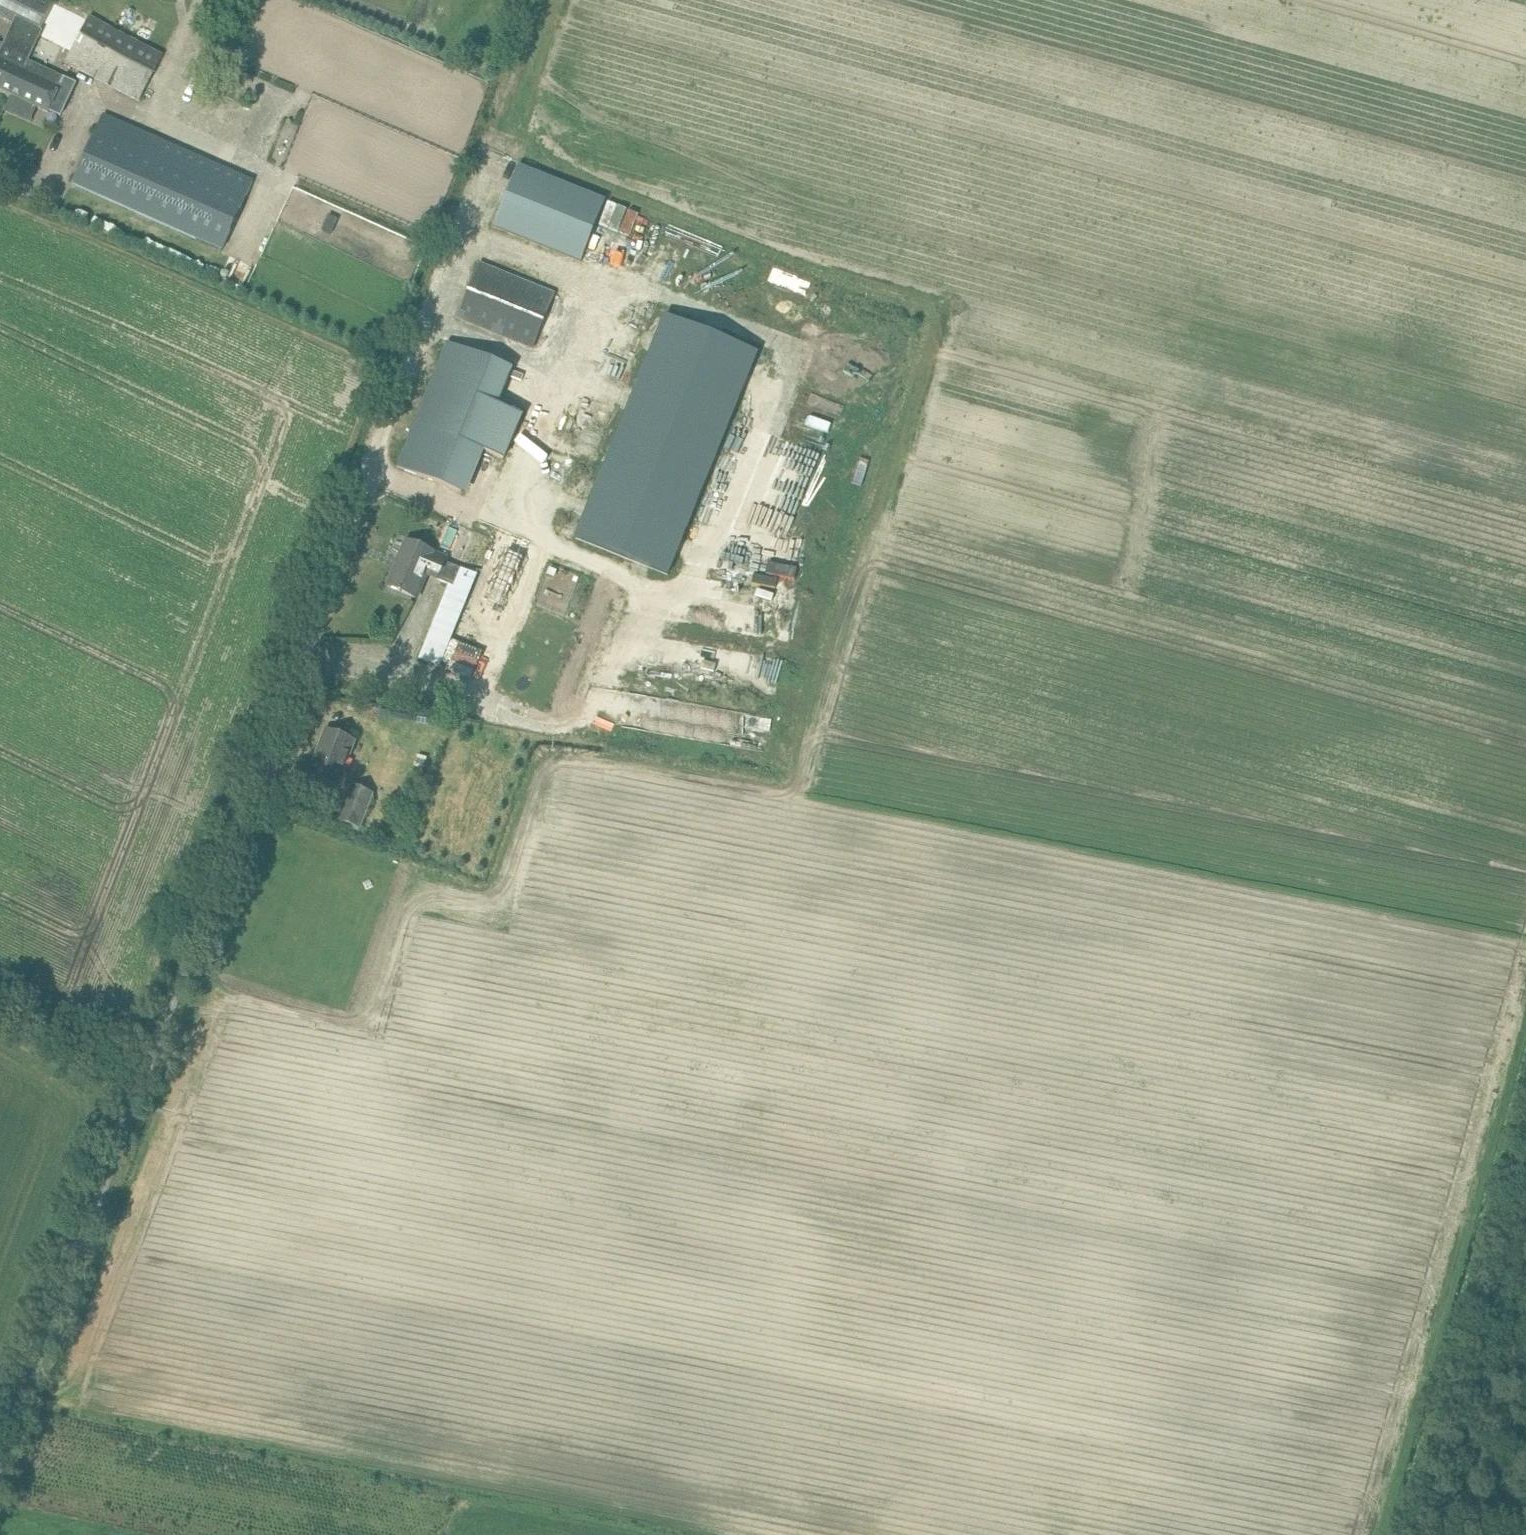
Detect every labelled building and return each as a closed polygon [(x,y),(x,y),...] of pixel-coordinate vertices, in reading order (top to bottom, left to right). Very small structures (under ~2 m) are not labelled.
[(14,22),(39,34),(53,5),(54,3),(49,0),(0,0),(0,16),(14,22)] [(39,34),(41,35),(40,37),(49,42),(65,11),(53,5),(39,34)] [(12,94),(27,60),(28,61),(40,37),(41,35),(39,34),(14,22),(3,45),(0,43),(0,89),(12,94)] [(106,26),(86,62),(82,70),(140,100),(163,55),(106,26)] [(27,60),(12,94),(62,117),(77,84),(29,61),(27,60)] [(252,181),(103,113),(73,185),(220,251),(252,181)] [(495,227),(582,262),(607,201),(519,166),(495,227)] [(533,349),(555,295),(480,264),(458,318),(533,349)] [(696,303),(604,525),(697,563),(788,341),(696,303)] [(478,448),(502,458),(509,441),(510,442),(521,414),(497,405),(512,369),(447,343),(397,466),(460,492),(478,448)] [(427,569),(440,574),(447,558),(407,542),(397,567),(396,567),(388,586),(415,597),(427,569)] [(439,665),(477,575),(458,567),(451,584),(450,585),(446,583),(423,638),(415,657),(439,666),(439,665)] [(599,652),(594,671),(605,674),(609,654),(599,652)] [(655,697),(652,706),(676,712),(678,703),(655,697)] [(730,743),(731,712),(705,711),(704,742),(730,743)] [(327,730),(310,775),(338,786),(354,741),(327,730)] [(338,820),(361,829),(373,794),(351,786),(338,820)]
